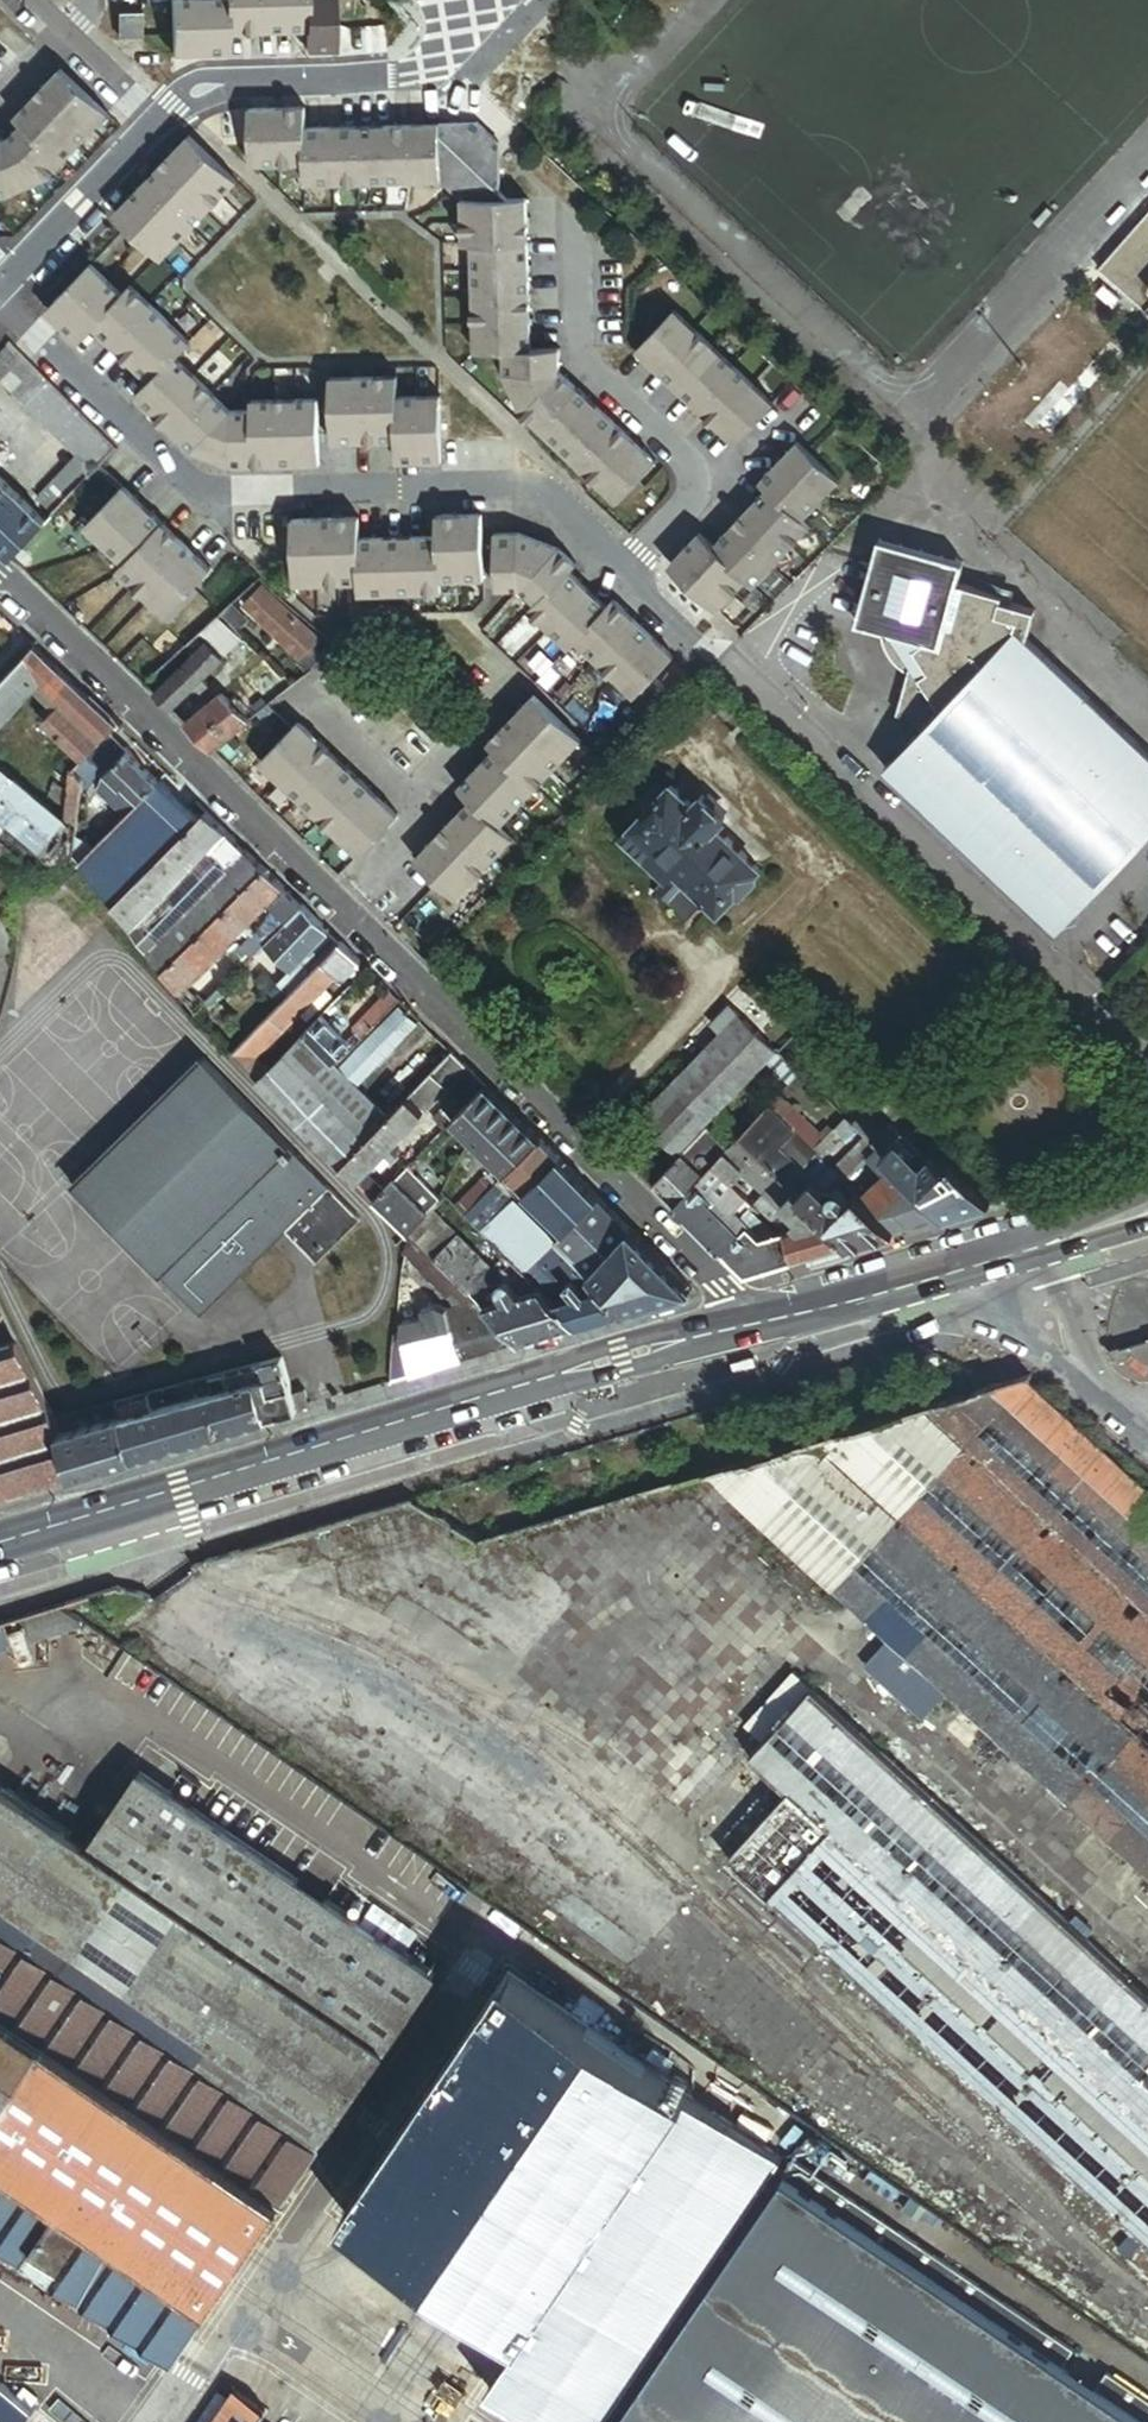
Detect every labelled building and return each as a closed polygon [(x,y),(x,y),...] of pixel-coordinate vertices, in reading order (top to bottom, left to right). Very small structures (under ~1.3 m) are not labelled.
[(227,0),(173,0),(174,51),(191,51),(191,44),(211,44),(211,50),(228,50),(228,29),(227,0)] [(228,29),(244,29),(244,22),(290,21),(290,28),(306,28),(306,15),(306,0),(227,0),(228,29)] [(334,0),(306,0),(306,15),(306,28),(307,49),(334,48),(334,0)] [(141,11),(118,10),(118,33),(141,33),(141,11)] [(103,109),(61,71),(46,87),(88,126),(103,109)] [(46,87),(31,103),(73,142),(88,126),(46,87)] [(17,119),(23,125),(59,158),(73,142),(31,103),(17,119)] [(249,161),(305,159),(304,122),(303,103),(247,104),(249,161)] [(103,109),(88,126),(94,131),(109,115),(103,109)] [(438,177),(437,118),(304,122),(305,159),(305,180),(438,177)] [(437,118),(438,177),(460,196),(468,196),(500,195),(497,137),(476,118),(437,118)] [(23,125),(8,141),(9,198),(48,180),(59,158),(23,125)] [(88,126),(73,142),(79,147),(94,131),(88,126)] [(230,171),(188,131),(173,147),(215,186),(230,171)] [(0,141),(0,198),(9,198),(8,141),(0,141)] [(73,142),(59,158),(64,163),(79,147),(73,142)] [(215,186),(173,147),(158,163),(200,202),(215,186)] [(200,202),(158,163),(143,179),(185,218),(200,202)] [(235,176),(230,171),(215,186),(221,192),(235,176)] [(185,218),(143,179),(128,194),(170,234),(185,218)] [(221,192),(215,186),(200,202),(205,208),(221,192)] [(170,234),(128,194),(113,210),(155,250),(170,234)] [(471,320),(472,347),(503,346),(529,345),(525,195),(500,195),(468,196),(469,240),(470,267),(471,320)] [(469,240),(468,196),(460,196),(461,240),(469,240)] [(205,208),(200,202),(185,218),(190,223),(205,208)] [(1099,266),(1147,308),(1147,307),(1147,212),(1099,266)] [(190,223),(185,218),(170,234),(175,239),(190,223)] [(160,255),(175,239),(170,234),(155,250),(160,255)] [(90,262),(85,268),(100,283),(106,277),(90,262)] [(100,283),(85,268),(45,310),(61,324),(100,283)] [(121,292),(106,277),(100,283),(116,298),(121,292)] [(150,300),(131,282),(121,292),(116,298),(91,324),(104,335),(108,330),(115,337),(150,300)] [(100,283),(61,324),(77,339),(91,324),(116,298),(100,283)] [(115,337),(110,342),(122,353),(127,348),(134,355),(169,318),(150,300),(115,337)] [(735,440),(774,399),(677,307),(638,348),(735,440)] [(188,336),(169,318),(134,355),(142,362),(137,367),(149,378),(173,352),(188,336)] [(108,330),(104,335),(110,342),(115,337),(108,330)] [(45,377),(11,344),(0,355),(0,381),(21,402),(45,377)] [(503,370),(520,409),(558,368),(558,344),(529,345),(503,346),(503,370)] [(127,348),(122,353),(130,360),(134,355),(127,348)] [(193,371),(173,352),(149,378),(134,393),(146,405),(151,400),(158,407),(193,371)] [(134,355),(130,360),(137,367),(142,362),(134,355)] [(616,497),(654,455),(558,368),(520,409),(616,497)] [(212,389),(193,371),(158,407),(166,414),(161,419),(173,430),(212,389)] [(330,374),(330,382),(352,382),(374,382),(396,381),(396,373),(374,374),(352,374),(330,374)] [(45,377),(21,402),(79,459),(94,474),(118,449),(45,377)] [(396,381),(374,382),(375,438),(397,438),(396,401),(396,393),(396,381)] [(330,382),(331,439),(353,439),(352,382),(330,382)] [(374,382),(352,382),(353,439),(375,438),(374,382)] [(228,406),(212,389),(173,430),(190,447),(201,451),(203,444),(212,448),(228,406)] [(418,392),(396,393),(396,401),(418,400),(440,400),(440,392),(418,392)] [(250,397),(251,404),(272,404),(294,403),(316,403),(316,395),(294,395),(272,396),(250,397)] [(151,400),(146,405),(154,411),(158,407),(151,400)] [(418,400),(396,401),(397,438),(397,458),(419,458),(418,400)] [(440,400),(418,400),(419,458),(441,457),(440,400)] [(294,403),(272,404),(274,461),(296,460),(294,403)] [(316,403),(294,403),(296,460),(318,460),(316,403)] [(251,404),(251,406),(252,461),(274,461),(272,404),(251,404)] [(251,406),(228,406),(212,448),(222,451),(220,458),(230,462),(252,461),(251,406)] [(166,414),(158,407),(154,411),(161,419),(166,414)] [(769,485),(732,524),(774,563),(810,525),(803,518),(840,479),(798,439),(761,478),(769,485)] [(212,448),(203,444),(201,451),(210,454),(212,448)] [(222,451),(212,448),(210,454),(220,458),(222,451)] [(94,474),(79,459),(40,499),(55,513),(94,474)] [(11,559),(48,521),(49,519),(0,472),(0,548),(11,559)] [(142,500),(125,483),(85,525),(102,542),(142,500)] [(162,519),(142,500),(102,542),(119,558),(122,561),(162,519)] [(480,510),(437,511),(437,531),(438,568),(482,567),(480,510)] [(356,514),(313,516),(315,573),(358,572),(357,533),(356,514)] [(313,516),(291,516),(293,574),(315,573),(313,516)] [(176,532),(162,519),(122,561),(136,574),(176,532)] [(700,530),(670,562),(712,601),(741,570),(747,575),(755,583),(774,563),(732,524),(714,543),(700,530)] [(516,528),(492,528),(482,575),(495,583),(518,582),(535,599),(567,566),(573,559),(557,543),(549,547),(534,541),(519,536),(516,528)] [(536,535),(516,528),(519,536),(534,541),(549,547),(557,543),(536,535)] [(437,531),(357,533),(358,572),(358,579),(359,591),(439,588),(438,568),(437,531)] [(193,549),(176,532),(136,574),(154,591),(193,549)] [(882,631),(917,641),(918,638),(934,579),(942,553),(880,536),(855,623),(882,631)] [(211,565),(193,549),(154,591),(171,607),(211,565)] [(965,560),(942,553),(934,579),(958,586),(959,580),(965,560)] [(122,561),(119,558),(114,564),(131,580),(136,574),(122,561)] [(606,603),(567,566),(535,599),(527,607),(566,644),(574,636),(632,692),(671,651),(613,595),(606,603)] [(741,570),(712,601),(717,607),(747,575),(741,570)] [(315,573),(293,574),(293,581),(315,581),(358,579),(358,572),(315,573)] [(154,591),(136,574),(131,580),(148,596),(154,591)] [(958,586),(934,579),(918,638),(941,644),(958,586)] [(898,712),(919,729),(1016,626),(1028,637),(1036,607),(1002,598),(1003,593),(959,580),(958,586),(941,644),(918,638),(917,641),(882,631),(885,644),(888,651),(892,657),(896,663),(906,670),(909,671),(898,712)] [(285,606),(261,583),(243,601),(266,624),(285,606)] [(171,607),(154,591),(148,596),(166,613),(171,607)] [(266,624),(301,658),(302,659),(320,641),(285,606),(266,624)] [(919,729),(885,766),(1059,929),(1135,847),(1147,834),(1147,750),(1028,637),(1016,626),(919,729)] [(302,659),(301,658),(296,664),(307,675),(331,651),(320,641),(302,659)] [(208,643),(154,694),(169,711),(223,659),(208,643)] [(59,666),(38,645),(17,666),(37,685),(39,687),(59,666)] [(17,666),(0,684),(0,726),(11,715),(9,714),(37,685),(17,666)] [(71,677),(59,666),(39,687),(52,700),(54,698),(52,697),(57,692),(71,677)] [(118,723),(71,677),(57,692),(95,729),(104,737),(109,732),(118,723)] [(574,730),(532,691),(488,739),(494,745),(458,784),(471,796),(416,854),(458,894),(512,835),(499,822),(535,783),(529,778),(574,730)] [(95,729),(57,692),(52,697),(54,698),(60,703),(91,733),(95,729)] [(185,725),(214,752),(251,722),(243,714),(231,703),(222,694),(185,725)] [(237,698),(231,703),(243,714),(248,709),(237,698)] [(74,750),(91,733),(60,703),(44,720),(74,750)] [(356,851),(395,810),(298,718),(259,759),(356,851)] [(130,735),(118,723),(109,732),(122,744),(130,735)] [(74,750),(83,759),(104,737),(95,729),(91,733),(74,750)] [(580,735),(574,730),(529,778),(535,783),(580,735)] [(104,737),(83,759),(73,769),(83,778),(86,781),(122,744),(109,732),(104,737)] [(125,784),(142,799),(160,780),(128,749),(107,771),(123,787),(125,784)] [(55,770),(71,781),(73,769),(63,760),(55,769),(55,770)] [(77,829),(66,820),(0,762),(0,813),(48,854),(43,859),(52,867),(73,859),(77,829)] [(83,778),(73,769),(71,781),(70,789),(67,806),(80,807),(83,778)] [(123,813),(126,815),(142,799),(125,784),(123,787),(107,771),(99,789),(123,813)] [(126,815),(81,860),(115,904),(190,829),(200,818),(160,780),(142,799),(126,815)] [(67,806),(70,789),(52,783),(50,796),(67,810),(67,806)] [(718,828),(726,819),(702,796),(693,805),(672,785),(668,789),(666,786),(655,787),(646,795),(646,806),(649,809),(623,836),(622,836),(668,879),(658,889),(657,890),(669,902),(670,901),(671,900),(691,919),(709,901),(721,913),(764,867),(762,865),(760,868),(718,828)] [(80,807),(67,806),(67,810),(66,820),(77,829),(80,807)] [(247,849),(208,810),(200,818),(190,829),(208,847),(229,867),(247,849)] [(0,813),(0,823),(6,828),(43,859),(48,854),(0,813)] [(190,829),(115,904),(114,905),(131,926),(142,915),(208,847),(190,829)] [(32,874),(0,842),(0,860),(18,879),(32,874)] [(188,909),(229,867),(208,847),(142,915),(160,937),(188,909)] [(265,867),(247,849),(229,867),(188,909),(206,927),(252,880),(265,867)] [(271,899),(284,885),(267,868),(253,882),(271,899)] [(252,880),(206,927),(164,969),(180,991),(269,900),(271,899),(253,882),(252,880)] [(289,919),(303,904),(284,885),(271,899),(269,900),(276,906),(289,919)] [(329,930),(303,904),(289,919),(270,938),(267,941),(285,959),(293,967),(329,930)] [(270,938),(289,919),(276,906),(272,910),(261,929),(270,938)] [(164,969),(206,927),(188,909),(160,937),(148,948),(164,969)] [(131,926),(148,948),(160,937),(142,915),(131,926)] [(242,966),(261,947),(252,938),(261,929),(255,924),(228,951),(242,966)] [(267,941),(270,938),(261,929),(252,938),(261,947),(267,941)] [(342,943),(329,930),(293,967),(285,974),(279,981),(277,983),(290,996),(325,961),(342,943)] [(342,943),(325,961),(339,975),(343,979),(361,961),(342,943)] [(285,959),(277,967),(285,974),(293,967),(285,959)] [(339,975),(325,961),(290,996),(284,1003),(271,1015),(284,1028),(285,1030),(301,1015),(326,988),(339,975)] [(260,963),(252,971),(270,989),(277,983),(279,981),(260,963)] [(277,983),(270,989),(284,1003),(290,996),(277,983)] [(334,996),(326,988),(301,1015),(308,1022),(334,996)] [(400,1000),(390,991),(356,1026),(357,1032),(363,1038),(400,1000)] [(190,1002),(197,1010),(206,1002),(198,994),(190,1002)] [(319,1090),(336,1107),(370,1073),(419,1023),(402,1006),(341,1068),(319,1090)] [(682,1152),(777,1051),(740,1014),(739,1012),(732,1006),(713,1026),(721,1034),(643,1115),(682,1152)] [(284,1028),(271,1015),(243,1044),(255,1056),(257,1055),(284,1028)] [(332,1025),(321,1015),(305,1031),(307,1033),(335,1061),(351,1044),(348,1041),(341,1034),(332,1025)] [(336,1020),(332,1025),(341,1034),(346,1030),(336,1020)] [(822,1033),(810,1021),(791,1041),(804,1052),(822,1033)] [(259,1057),(285,1030),(284,1028),(257,1055),(259,1057)] [(351,1044),(355,1047),(363,1038),(357,1032),(348,1041),(351,1044)] [(335,1061),(307,1033),(258,1082),(259,1082),(328,1151),(354,1125),(336,1107),(319,1090),(341,1068),(338,1064),(335,1061)] [(453,1053),(443,1043),(417,1070),(427,1079),(432,1074),(453,1053)] [(235,1051),(260,1078),(271,1068),(259,1057),(257,1055),(255,1056),(243,1044),(235,1051)] [(338,1064),(355,1047),(351,1044),(335,1061),(338,1064)] [(465,1065),(453,1053),(432,1074),(444,1086),(465,1065)] [(790,1063),(779,1053),(769,1064),(780,1074),(790,1063)] [(160,1273),(292,1148),(205,1057),(74,1182),(160,1273)] [(790,1083),(800,1072),(790,1063),(780,1074),(790,1083)] [(354,1125),(368,1139),(402,1105),(370,1073),(336,1107),(354,1125)] [(487,1086),(474,1073),(452,1095),(456,1098),(466,1108),(487,1086)] [(427,1079),(410,1096),(426,1112),(448,1090),(444,1086),(432,1074),(427,1079)] [(487,1086),(466,1108),(453,1121),(482,1149),(489,1156),(499,1166),(506,1173),(540,1138),(487,1086)] [(853,1124),(854,1123),(847,1116),(834,1129),(829,1124),(821,1133),(781,1095),(771,1105),(826,1159),(837,1148),(833,1144),(841,1136),(846,1141),(858,1128),(853,1124)] [(402,1105),(368,1139),(343,1165),(358,1180),(365,1174),(388,1150),(394,1144),(426,1112),(410,1096),(402,1105)] [(466,1108),(456,1098),(435,1118),(445,1128),(453,1121),(466,1108)] [(787,1122),(770,1106),(741,1137),(752,1147),(762,1137),(768,1142),(787,1122)] [(864,1113),(854,1123),(874,1142),(884,1132),(864,1113)] [(762,1137),(752,1147),(766,1161),(781,1145),(783,1145),(807,1168),(811,1163),(788,1141),(797,1132),(787,1122),(768,1142),(762,1137)] [(994,1201),(953,1161),(948,1166),(938,1157),(937,1157),(935,1158),(933,1158),(931,1159),(928,1160),(921,1168),(912,1159),(919,1152),(919,1149),(892,1124),(884,1132),(874,1142),(880,1148),(889,1157),(949,1215),(994,1201)] [(343,1165),(368,1139),(354,1125),(328,1151),(343,1165)] [(709,1128),(684,1154),(693,1163),(705,1174),(729,1148),(709,1128)] [(820,1155),(797,1132),(788,1141),(811,1163),(820,1155)] [(752,1147),(741,1137),(726,1153),(781,1208),(783,1207),(798,1220),(793,1224),(798,1229),(786,1233),(796,1261),(851,1244),(766,1161),(752,1147)] [(540,1138),(506,1173),(525,1192),(559,1158),(540,1138)] [(864,1163),(879,1148),(868,1138),(837,1170),(848,1180),(864,1163)] [(394,1144),(388,1150),(395,1157),(401,1151),(394,1144)] [(781,1145),(766,1161),(801,1194),(801,1195),(815,1181),(817,1178),(813,1174),(807,1168),(783,1145),(781,1145)] [(330,1188),(292,1148),(160,1273),(199,1313),(284,1232),(330,1188)] [(875,1172),(889,1157),(880,1148),(879,1148),(864,1163),(865,1164),(866,1164),(874,1172),(875,1172)] [(484,1161),(489,1156),(482,1149),(477,1154),(484,1161)] [(693,1163),(684,1154),(655,1184),(677,1205),(706,1175),(705,1174),(693,1163)] [(859,1193),(847,1181),(820,1155),(811,1163),(807,1168),(813,1174),(817,1178),(815,1181),(826,1192),(826,1200),(835,1200),(833,1199),(832,1198),(832,1197),(832,1196),(832,1195),(832,1194),(832,1193),(833,1191),(833,1190),(834,1189),(835,1189),(836,1188),(837,1188),(838,1187),(839,1187),(840,1187),(841,1188),(842,1188),(843,1188),(852,1198),(859,1193)] [(732,1164),(723,1156),(715,1165),(723,1173),(728,1168),(732,1164)] [(565,1232),(599,1197),(559,1158),(525,1192),(565,1232)] [(766,1161),(851,1244),(801,1195),(801,1194),(766,1161)] [(883,1180),(875,1172),(874,1172),(866,1164),(849,1181),(866,1197),(883,1180)] [(723,1173),(715,1165),(706,1175),(677,1205),(722,1250),(763,1238),(734,1212),(749,1196),(728,1177),(723,1173)] [(497,1181),(506,1173),(499,1166),(493,1171),(492,1170),(455,1207),(464,1215),(497,1181)] [(408,1167),(395,1181),(429,1215),(432,1212),(443,1201),(408,1167)] [(728,1168),(723,1173),(728,1177),(733,1172),(728,1168)] [(728,1177),(749,1196),(755,1190),(734,1171),(733,1172),(728,1177)] [(865,1197),(865,1198),(897,1231),(939,1218),(891,1172),(883,1180),(866,1197),(865,1197)] [(377,1199),(384,1192),(365,1174),(358,1180),(377,1199)] [(395,1181),(384,1192),(377,1199),(411,1233),(429,1215),(395,1181)] [(517,1201),(497,1181),(464,1215),(509,1260),(522,1273),(527,1268),(548,1247),(556,1239),(517,1201)] [(897,1231),(865,1198),(859,1193),(852,1198),(843,1188),(842,1188),(841,1188),(840,1187),(839,1187),(838,1187),(837,1188),(836,1188),(835,1189),(834,1189),(833,1190),(833,1191),(832,1193),(832,1194),(832,1195),(832,1196),(832,1197),(832,1198),(833,1199),(835,1200),(826,1200),(826,1192),(815,1181),(801,1195),(851,1244),(897,1231)] [(361,1221),(330,1188),(284,1232),(316,1265),(361,1221)] [(630,1227),(599,1197),(565,1232),(557,1240),(582,1265),(588,1270),(630,1227)] [(754,1201),(749,1198),(745,1203),(749,1207),(754,1201)] [(429,1215),(411,1233),(436,1257),(457,1236),(432,1212),(429,1215)] [(693,1289),(630,1227),(588,1270),(628,1310),(692,1291),(693,1289)] [(747,1276),(796,1261),(786,1233),(786,1231),(763,1238),(722,1250),(747,1276)] [(436,1257),(411,1233),(407,1261),(423,1278),(422,1279),(449,1308),(453,1319),(444,1322),(454,1331),(459,1353),(477,1348),(479,1355),(497,1350),(495,1342),(497,1342),(490,1320),(496,1318),(484,1306),(470,1291),(436,1257)] [(457,1236),(436,1257),(470,1291),(482,1279),(491,1270),(457,1236)] [(557,1240),(556,1239),(548,1247),(574,1273),(582,1265),(557,1240)] [(570,1277),(574,1273),(548,1247),(527,1268),(541,1282),(542,1282),(558,1266),(570,1277)] [(540,1291),(522,1273),(509,1260),(496,1274),(507,1285),(508,1285),(510,1286),(511,1287),(520,1296),(540,1291)] [(628,1310),(588,1270),(582,1265),(574,1273),(570,1277),(558,1266),(542,1282),(560,1301),(552,1303),(576,1326),(628,1310)] [(486,1284),(496,1274),(491,1270),(482,1279),(486,1284)] [(507,1285),(496,1274),(486,1284),(499,1296),(498,1294),(498,1292),(498,1291),(499,1290),(499,1289),(500,1288),(500,1287),(501,1286),(502,1286),(503,1285),(504,1285),(505,1285),(506,1285),(507,1285)] [(482,1279),(470,1291),(484,1306),(504,1300),(499,1296),(486,1284),(482,1279)] [(521,1343),(576,1326),(552,1303),(540,1291),(520,1296),(511,1287),(510,1286),(508,1285),(507,1285),(506,1285),(505,1285),(504,1285),(503,1285),(502,1286),(501,1286),(500,1287),(500,1288),(499,1289),(499,1290),(498,1291),(498,1292),(498,1294),(499,1296),(504,1300),(484,1306),(496,1318),(521,1343)] [(410,1376),(461,1360),(459,1353),(454,1331),(444,1322),(432,1309),(424,1312),(426,1317),(404,1324),(402,1341),(402,1344),(410,1376)] [(497,1350),(521,1343),(496,1318),(490,1320),(497,1342),(495,1342),(497,1350)] [(71,1477),(54,1418),(17,1341),(0,1346),(0,1499),(71,1477)] [(410,1376),(402,1344),(402,1341),(397,1341),(393,1381),(410,1376)] [(461,1360),(479,1355),(477,1348),(459,1353),(461,1360)] [(281,1357),(258,1363),(258,1365),(262,1377),(268,1382),(285,1377),(287,1377),(281,1357)] [(288,1387),(285,1377),(268,1382),(262,1377),(258,1365),(179,1386),(181,1395),(187,1393),(186,1391),(254,1372),(256,1379),(260,1394),(288,1387)] [(187,1393),(188,1398),(209,1392),(256,1379),(254,1372),(186,1391),(187,1393)] [(209,1392),(221,1432),(267,1418),(260,1394),(256,1379),(209,1392)] [(179,1386),(178,1385),(171,1387),(174,1397),(181,1395),(179,1386)] [(296,1409),(290,1389),(289,1386),(288,1387),(260,1394),(267,1418),(296,1409)] [(300,1386),(290,1389),(296,1409),(311,1405),(309,1400),(307,1401),(304,1389),(301,1390),(300,1386)] [(118,1402),(122,1417),(175,1402),(174,1397),(171,1387),(118,1402)] [(1008,1395),(992,1399),(976,1388),(975,1387),(697,1470),(1147,1881),(1147,1522),(1008,1395)] [(175,1402),(122,1417),(133,1458),(221,1432),(209,1392),(188,1398),(175,1402)] [(187,1393),(181,1395),(174,1397),(175,1402),(188,1398),(187,1393)] [(118,1402),(54,1418),(71,1477),(133,1458),(122,1417),(118,1402)] [(75,1628),(45,1606),(18,1614),(26,1642),(75,1628)] [(737,1725),(756,1742),(805,1688),(786,1671),(737,1725)] [(1137,2241),(1133,2245),(1121,2258),(1147,2282),(1147,2002),(805,1688),(756,1742),(742,1757),(781,1793),(720,1860),(1137,2241)] [(169,2363),(431,1973),(127,1768),(77,1841),(0,1788),(0,2249),(169,2363)] [(335,2215),(516,2337),(680,2092),(499,1971),(335,2215)] [(769,2168),(777,2157),(680,2092),(516,2337),(481,2391),(527,2421),(601,2421),(769,2168)] [(769,2168),(601,2421),(1144,2421),(769,2168)] [(1111,2249),(1121,2258),(1133,2245),(1123,2235),(1111,2249)] [(24,2408),(0,2388),(0,2421),(13,2421),(24,2408)] [(257,2410),(228,2391),(208,2421),(249,2421),(257,2410)]
